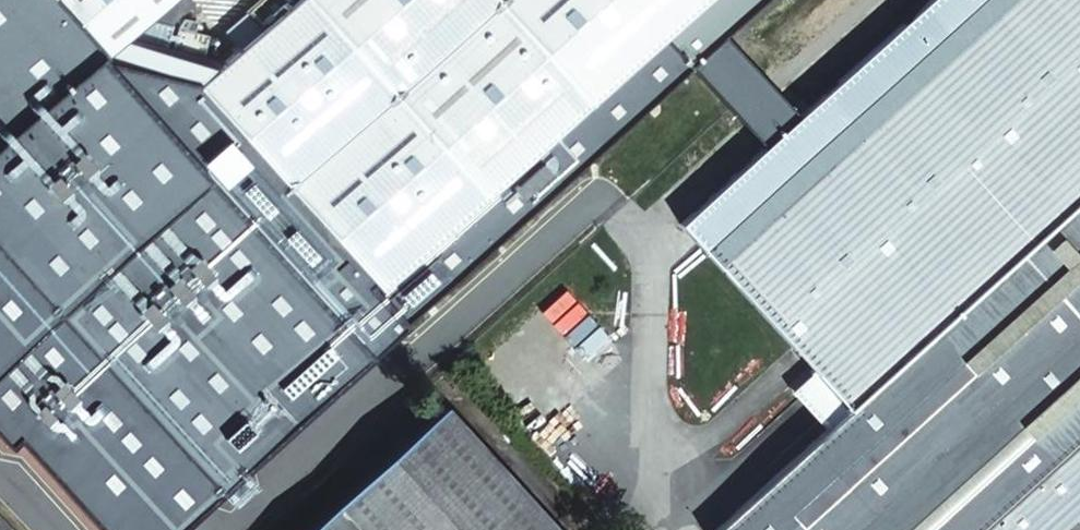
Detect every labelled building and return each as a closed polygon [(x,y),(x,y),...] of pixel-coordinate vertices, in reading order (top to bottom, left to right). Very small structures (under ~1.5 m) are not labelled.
[(105,61),(0,157),(0,412),(135,529),(164,529),(449,281),(691,57),(719,35),(756,0),(261,0),(248,12),(264,30),(244,48),(223,68),(218,63),(206,59),(211,37),(180,30),(174,51),(170,50),(175,28),(147,21),(170,0),(50,0),(105,61)] [(50,0),(0,0),(0,156),(8,149),(105,61),(50,0)] [(793,123),(773,141),(682,225),(812,369),(686,486),(719,524),(713,529),(1060,529),(1079,512),(1079,0),(928,0),(793,123)] [(264,30),(248,12),(227,31),(244,48),(264,30)] [(719,35),(691,57),(773,141),(793,123),(719,35)] [(598,331),(563,362),(577,377),(611,344),(598,331)] [(446,403),(307,529),(561,529),(446,403)]
